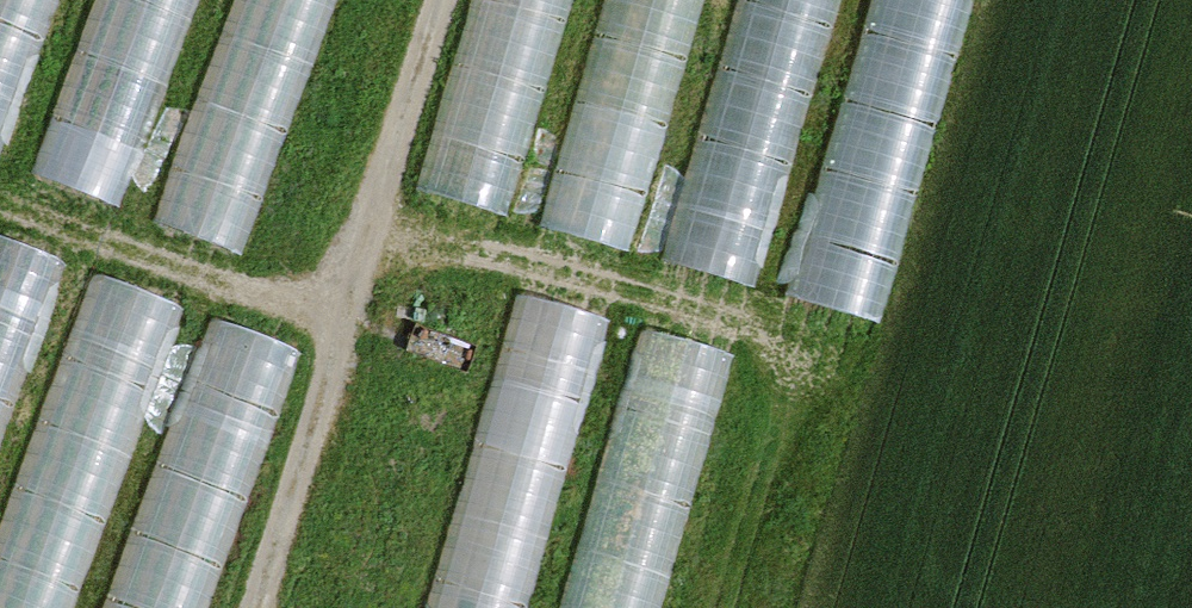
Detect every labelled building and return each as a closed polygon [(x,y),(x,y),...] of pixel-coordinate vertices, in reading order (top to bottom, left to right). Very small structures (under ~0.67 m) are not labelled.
[(58,0),(0,0),(0,156),(58,0)] [(30,173),(116,208),(195,0),(96,0),(30,173)] [(154,216),(240,251),(336,0),(237,0),(154,216)] [(415,189),(507,214),(571,0),(469,0),(415,189)] [(531,222),(629,251),(703,0),(598,0),(531,222)] [(659,257),(749,286),(836,0),(737,0),(659,257)] [(789,293),(877,322),(973,0),(873,0),(789,293)] [(68,260),(0,238),(0,441),(68,260)] [(0,526),(0,607),(69,607),(180,307),(95,276),(0,526)] [(519,286),(426,607),(529,607),(617,322),(519,286)] [(212,316),(103,607),(205,607),(299,349),(212,316)] [(561,607),(660,607),(732,354),(644,328),(561,607)]
